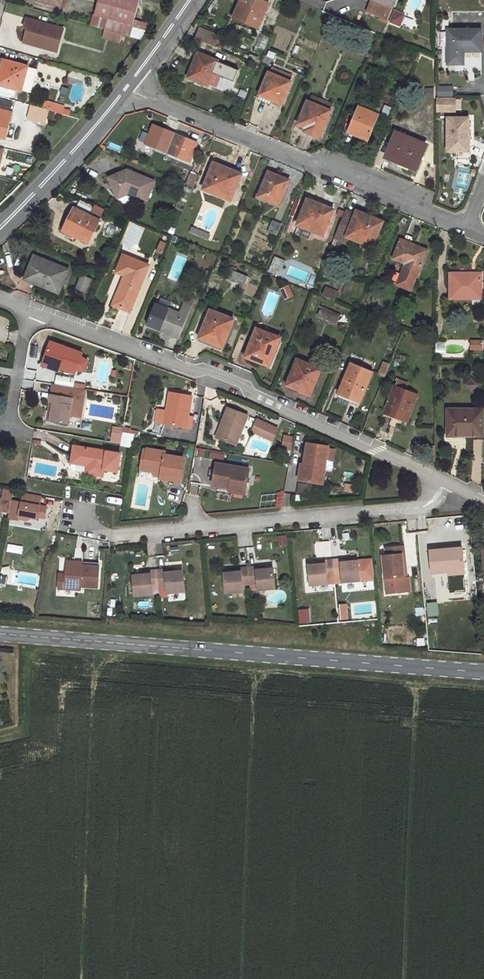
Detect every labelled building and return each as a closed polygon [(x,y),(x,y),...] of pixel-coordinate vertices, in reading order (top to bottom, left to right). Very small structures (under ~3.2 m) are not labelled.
[(93,14),(96,15),(93,26),(104,29),(122,34),(130,37),(134,20),(139,1),(136,0),(97,0),(93,14)] [(233,18),(258,28),(269,0),(241,0),(233,18)] [(377,0),(373,0),(368,11),(384,17),(389,5),(377,0)] [(392,6),(389,5),(384,17),(388,18),(392,6)] [(384,17),(368,11),(368,13),(387,21),(388,18),(384,17)] [(404,15),(395,11),(390,22),(400,26),(404,15)] [(63,29),(26,18),(23,27),(27,28),(23,42),(57,52),(63,29)] [(134,20),(130,37),(140,39),(151,24),(134,20)] [(252,31),(235,24),(232,32),(254,41),(256,36),(251,35),(252,31)] [(122,34),(104,29),(102,37),(120,42),(122,34)] [(224,38),(201,29),(197,40),(220,49),(224,38)] [(481,30),(447,30),(448,64),(463,64),(463,51),(481,51),(481,30)] [(268,50),(263,62),(271,65),(275,53),(268,50)] [(217,61),(198,53),(188,77),(207,85),(217,61)] [(4,60),(0,74),(0,85),(16,90),(21,91),(21,90),(28,67),(4,60)] [(36,69),(28,67),(21,90),(30,93),(36,69)] [(272,100),(282,104),(293,77),(271,68),(259,95),(260,95),(258,100),(270,105),(272,100)] [(373,74),(363,69),(358,83),(368,87),(373,74)] [(10,97),(14,94),(16,90),(0,85),(0,94),(10,97)] [(452,86),(438,86),(438,98),(453,98),(452,86)] [(331,104),(312,96),(310,100),(314,102),(313,104),(328,110),(331,104)] [(438,98),(437,98),(437,110),(453,111),(453,98),(438,98)] [(0,100),(0,109),(10,112),(12,103),(0,100)] [(310,102),(307,101),(298,125),(306,128),(321,134),(331,111),(328,110),(313,104),(314,102),(310,100),(310,102)] [(65,106),(46,101),(43,109),(49,110),(55,112),(69,116),(70,110),(64,108),(65,106)] [(380,110),(362,102),(359,108),(377,116),(380,110)] [(391,108),(385,105),(381,115),(387,118),(391,108)] [(43,109),(30,106),(27,118),(46,123),(47,119),(49,110),(43,109)] [(377,116),(359,108),(349,131),(360,136),(359,137),(368,141),(377,116)] [(6,139),(12,112),(10,112),(0,109),(0,137),(6,139)] [(447,118),(447,152),(457,152),(467,152),(467,138),(469,138),(469,118),(447,118)] [(409,129),(402,126),(399,134),(406,137),(409,129)] [(321,134),(306,128),(304,132),(319,138),(321,134)] [(197,143),(168,131),(160,149),(190,161),(197,143)] [(399,134),(397,133),(387,155),(416,167),(426,144),(406,137),(399,134)] [(168,163),(157,159),(154,165),(165,170),(168,163)] [(241,174),(214,163),(203,189),(231,200),(241,174)] [(456,168),(456,191),(469,191),(469,169),(456,168)] [(127,170),(109,178),(119,199),(127,196),(137,200),(138,196),(147,200),(154,182),(127,170)] [(281,177),(268,172),(258,196),(279,205),(288,184),(280,181),(281,177)] [(136,202),(137,200),(127,196),(119,199),(120,203),(127,204),(136,202)] [(93,206),(81,200),(76,209),(88,215),(93,206)] [(300,202),(296,201),(290,215),(294,216),(300,202)] [(321,208),(306,202),(297,225),(323,236),(334,210),(323,205),(321,208)] [(88,243),(99,221),(88,215),(76,209),(73,208),(69,216),(71,217),(64,231),(88,243)] [(348,237),(373,247),(383,222),(372,217),(371,220),(355,214),(355,215),(345,211),(335,237),(347,242),(348,237)] [(71,217),(69,216),(60,232),(63,233),(64,231),(71,217)] [(281,224),(272,220),(268,231),(276,235),(281,224)] [(209,235),(200,231),(197,236),(207,240),(209,235)] [(427,250),(401,240),(393,258),(405,264),(397,284),(411,290),(427,250)] [(166,243),(161,242),(157,251),(162,253),(166,243)] [(149,265),(123,255),(116,272),(125,276),(113,305),(130,312),(149,265)] [(68,270),(34,256),(24,279),(43,287),(44,284),(59,291),(68,270)] [(285,261),(275,257),(269,271),(279,276),(285,261)] [(293,267),(289,276),(305,282),(308,273),(293,267)] [(249,277),(229,268),(225,278),(244,286),(249,277)] [(472,298),(481,298),(481,274),(450,274),(450,298),(472,298)] [(91,279),(82,275),(77,289),(85,293),(91,279)] [(288,286),(281,289),(286,300),(293,296),(288,286)] [(337,293),(326,288),(323,295),(334,300),(337,293)] [(187,295),(184,302),(192,305),(195,298),(187,295)] [(184,302),(179,313),(155,304),(147,325),(179,338),(192,305),(184,302)] [(341,315),(321,307),(317,316),(337,324),(341,315)] [(234,319),(210,310),(199,338),(223,348),(234,319)] [(280,338),(256,329),(245,357),(269,366),(280,338)] [(481,341),(472,341),(472,349),(481,350),(481,341)] [(82,356),(83,354),(50,342),(42,365),(46,366),(48,361),(57,365),(55,370),(59,371),(60,368),(75,373),(76,372),(82,356)] [(84,372),(89,360),(82,356),(76,372),(84,372)] [(321,369),(297,360),(287,385),(310,395),(321,369)] [(55,370),(57,365),(48,361),(46,366),(55,370)] [(386,376),(389,363),(382,361),(378,374),(386,376)] [(372,373),(351,364),(338,394),(340,395),(352,399),(360,403),(372,373)] [(478,385),(471,378),(465,384),(471,391),(478,385)] [(408,383),(397,379),(384,413),(407,422),(417,395),(405,390),(408,383)] [(81,418),(85,390),(53,384),(50,402),(53,402),(50,421),(68,424),(69,416),(81,418)] [(188,416),(192,396),(169,392),(166,411),(164,422),(164,424),(186,428),(187,426),(188,416)] [(352,399),(340,395),(337,402),(349,407),(352,399)] [(278,429),(257,420),(251,417),(249,421),(246,420),(247,415),(228,408),(216,437),(236,445),(243,427),(273,440),(278,429)] [(164,422),(166,411),(158,410),(156,420),(164,422)] [(483,410),(447,410),(447,436),(482,436),(483,410)] [(132,446),(134,435),(124,433),(122,444),(132,446)] [(292,450),(294,437),(285,436),(283,448),(292,450)] [(328,449),(328,447),(307,443),(304,465),(306,465),(304,481),(322,484),(326,459),(328,449)] [(118,464),(120,453),(74,446),(71,467),(72,470),(75,471),(103,476),(104,468),(105,462),(118,464)] [(179,481),(183,458),(165,455),(165,453),(147,449),(147,450),(145,460),(142,459),(139,475),(147,476),(147,471),(155,472),(161,473),(160,476),(160,478),(179,481)] [(333,460),(335,450),(328,449),(326,459),(333,460)] [(117,471),(118,464),(105,462),(104,468),(117,471)] [(246,491),(249,469),(216,463),(212,485),(229,488),(228,492),(234,493),(235,489),(246,491)] [(311,497),(313,485),(298,482),(296,495),(311,497)] [(352,493),(354,485),(345,483),(343,491),(352,493)] [(281,507),(283,492),(277,492),(275,506),(281,507)] [(45,518),(47,507),(40,506),(36,505),(38,495),(23,493),(21,502),(11,500),(9,511),(8,518),(18,520),(18,519),(27,520),(30,518),(37,519),(38,517),(45,518)] [(11,500),(1,498),(0,506),(0,510),(9,511),(11,500)] [(464,533),(464,520),(450,521),(451,533),(464,533)] [(341,541),(350,541),(350,531),(341,531),(341,541)] [(286,544),(285,537),(277,538),(278,545),(286,544)] [(332,556),(331,541),(314,542),(316,558),(332,556)] [(405,592),(400,554),(403,554),(402,546),(384,548),(385,555),(382,556),(386,594),(405,592)] [(464,568),(462,548),(430,551),(432,573),(446,571),(446,574),(451,574),(451,569),(464,568)] [(409,591),(408,578),(406,578),(403,554),(400,554),(405,592),(409,591)] [(369,580),(367,560),(348,561),(341,562),(341,559),(333,560),(335,583),(369,580)] [(335,583),(333,560),(325,561),(325,563),(317,564),(308,565),(310,585),(335,583)] [(97,587),(98,566),(66,564),(65,575),(65,586),(73,586),(72,589),(80,590),(80,586),(97,587)] [(275,589),(273,568),(264,569),(256,570),(256,567),(248,568),(250,584),(250,590),(258,589),(258,590),(275,589)] [(243,592),(242,585),(250,584),(248,568),(240,568),(240,571),(233,572),(224,573),(226,593),(243,592)] [(159,587),(158,570),(150,571),(150,574),(142,575),(133,576),(135,596),(153,594),(152,587),(159,587)] [(185,591),(183,571),(173,572),(166,573),(166,570),(158,570),(159,587),(160,594),(160,598),(167,597),(167,593),(185,591)] [(65,586),(65,575),(58,575),(58,588),(72,589),(73,586),(65,586)] [(309,608),(297,609),(298,624),(310,623),(309,608)]
